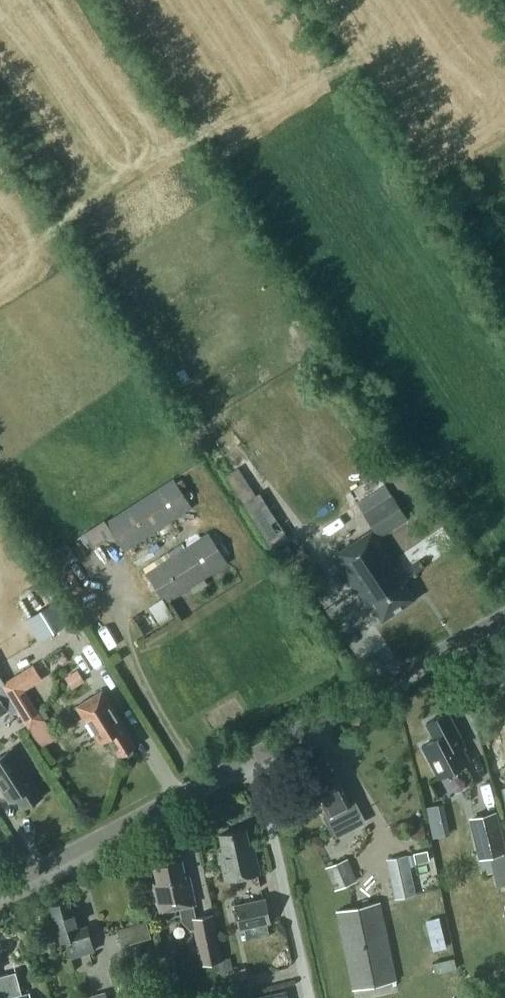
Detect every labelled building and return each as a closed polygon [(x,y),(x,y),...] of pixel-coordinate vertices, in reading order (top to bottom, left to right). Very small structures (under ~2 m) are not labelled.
[(173,479),(106,522),(124,549),(191,506),(173,479)] [(371,602),(382,619),(415,598),(404,580),(408,577),(380,536),(407,518),(385,485),(357,503),(374,528),(332,555),(365,606),(371,602)] [(258,525),(273,548),(290,538),(274,514),(258,525)] [(208,533),(147,572),(165,601),(227,561),(208,533)] [(68,544),(59,550),(66,560),(75,554),(68,544)] [(410,565),(415,572),(423,566),(419,559),(410,565)] [(322,598),(335,618),(346,611),(333,590),(322,598)] [(33,663),(2,682),(29,727),(40,721),(20,687),(40,674),(33,663)] [(65,675),(72,687),(87,679),(80,667),(65,675)] [(135,745),(114,709),(115,708),(104,690),(77,706),(99,742),(107,737),(118,755),(121,753),(125,754),(131,751),(131,747),(135,745)] [(426,722),(435,738),(422,745),(439,777),(471,761),(462,745),(465,744),(448,711),(426,722)] [(40,721),(29,727),(41,747),(48,743),(42,732),(46,730),(40,721)] [(0,758),(0,784),(9,798),(15,795),(24,809),(28,807),(30,807),(35,804),(36,801),(44,796),(14,749),(0,758)] [(336,776),(313,788),(328,815),(324,817),(334,836),(364,820),(354,801),(350,803),(336,776)] [(434,836),(452,832),(445,802),(427,806),(434,836)] [(473,818),(482,857),(490,855),(497,886),(504,884),(504,848),(496,812),(473,818)] [(259,873),(253,849),(250,850),(245,829),(219,835),(223,852),(219,853),(225,880),(259,873)] [(427,850),(414,852),(416,862),(429,859),(427,850)] [(358,880),(348,856),(325,866),(334,889),(358,880)] [(407,856),(388,860),(396,900),(415,896),(407,856)] [(176,915),(176,911),(176,909),(195,904),(190,882),(186,883),(181,861),(154,868),(158,885),(155,886),(161,913),(163,912),(163,914),(166,917),(169,919),(173,918),(176,915)] [(264,898),(235,905),(240,927),(244,927),(247,940),(269,935),(266,921),(270,921),(264,898)] [(64,942),(69,958),(93,951),(88,934),(81,936),(75,915),(72,916),(68,902),(49,907),(60,943),(64,942)] [(380,903),(339,911),(354,988),(395,980),(380,903)] [(212,916),(193,921),(203,965),(223,961),(212,916)] [(122,946),(151,938),(146,922),(118,930),(122,946)] [(167,959),(179,955),(174,939),(162,943),(167,959)] [(457,967),(455,956),(432,961),(434,972),(457,967)] [(254,997),(249,976),(229,981),(233,997),(249,997),(254,997)] [(227,982),(211,985),(214,997),(220,997),(230,996),(227,982)]
